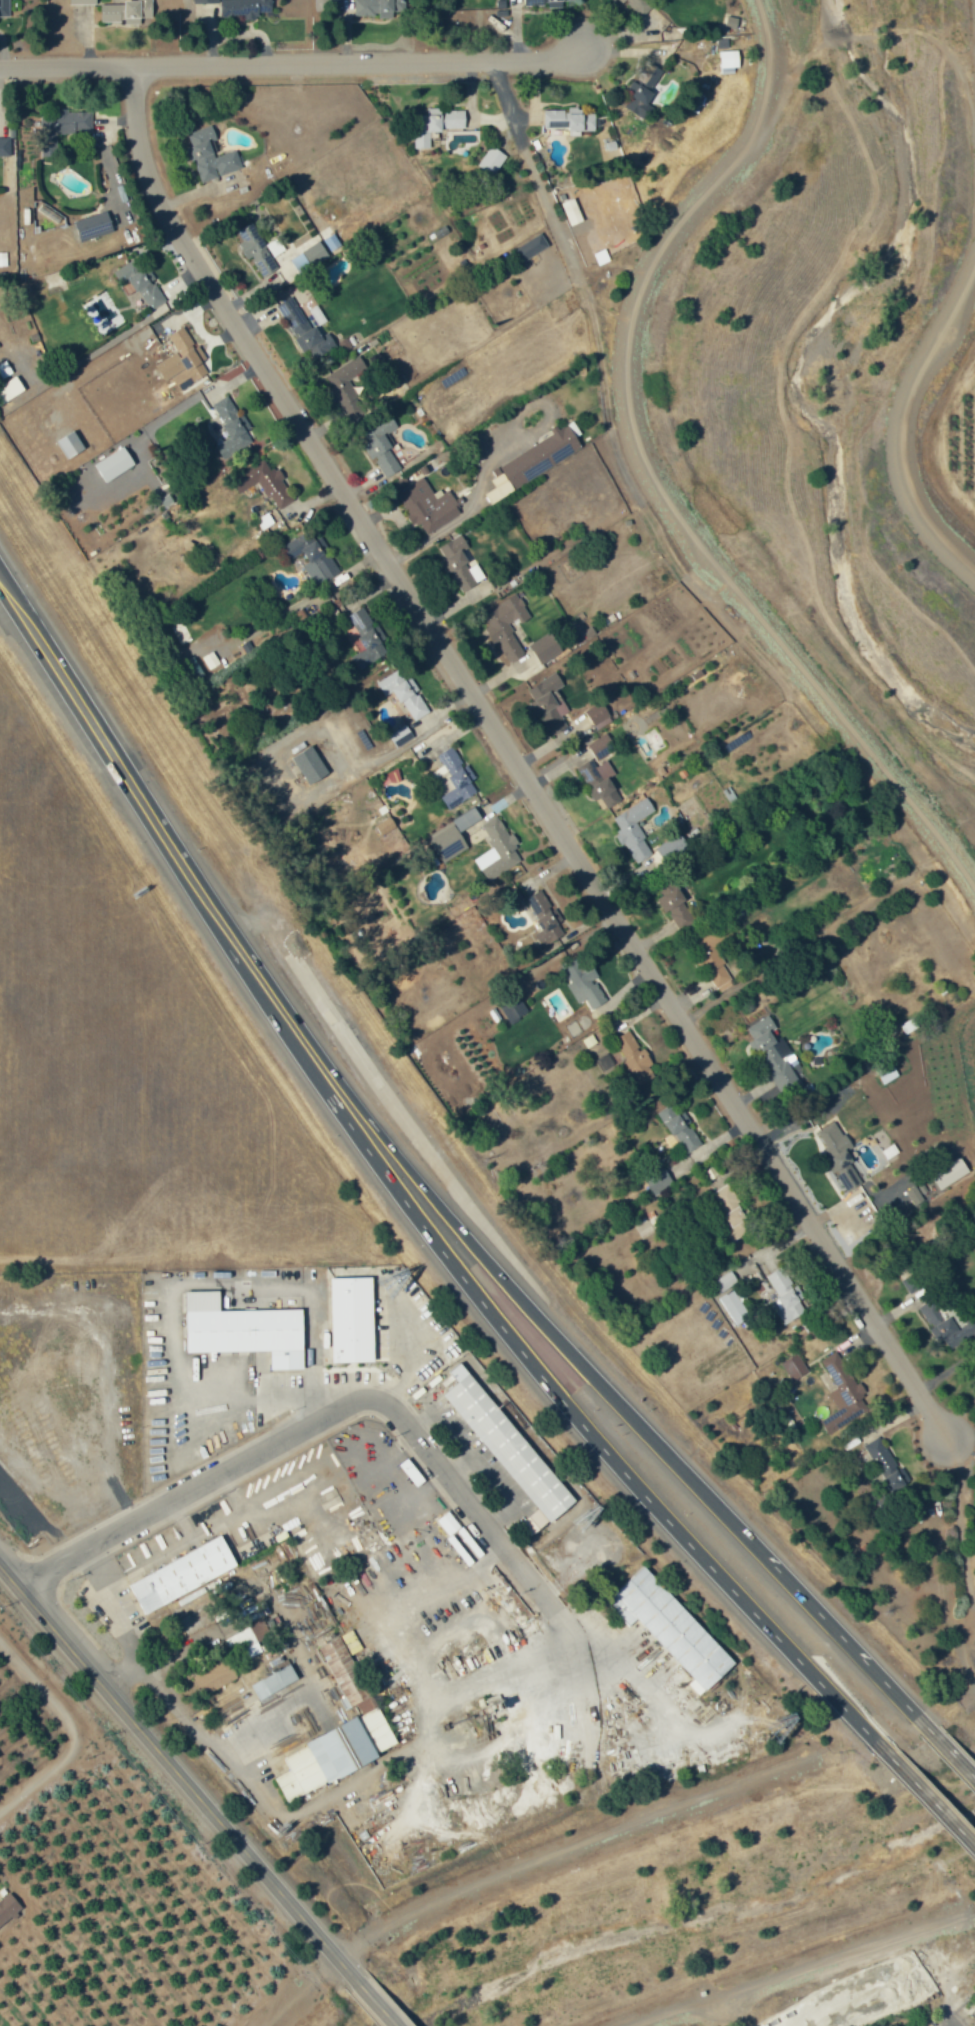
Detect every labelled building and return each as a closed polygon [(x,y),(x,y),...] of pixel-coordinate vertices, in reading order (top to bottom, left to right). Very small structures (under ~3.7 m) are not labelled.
[(9,17),(10,0),(0,0),(0,17),(9,17)] [(136,0),(126,0),(125,0),(125,4),(101,4),(101,23),(141,24),(141,18),(153,18),(153,0),(136,0)] [(272,0),(221,0),(221,20),(258,20),(258,12),(273,12),(272,0)] [(355,15),(380,16),(380,18),(394,18),(394,11),(408,11),(408,0),(355,0),(355,15)] [(655,4),(651,0),(619,0),(623,4),(625,1),(643,17),(655,4)] [(725,27),(737,29),(739,17),(727,15),(725,27)] [(728,38),(718,39),(719,51),(729,50),(728,38)] [(739,74),(738,51),(720,52),(721,74),(739,74)] [(544,110),(544,130),(595,128),(595,113),(582,114),(582,106),(569,107),(569,109),(544,110)] [(430,149),(430,132),(443,132),(443,128),(466,128),(466,111),(440,110),(440,108),(427,108),(427,115),(415,115),(415,149),(430,149)] [(236,150),(216,156),(211,143),(218,141),(213,125),(186,133),(202,182),(218,177),(219,179),(243,171),(236,150)] [(11,156),(10,138),(0,138),(0,157),(11,156)] [(562,203),(571,225),(584,220),(574,198),(562,203)] [(81,241),(113,230),(107,211),(74,221),(81,241)] [(236,231),(242,241),(240,242),(267,287),(283,277),(250,222),(236,231)] [(549,248),(543,234),(513,248),(520,261),(549,248)] [(297,256),(291,260),(299,273),(329,256),(317,235),(293,249),(297,256)] [(166,301),(155,281),(150,284),(136,258),(114,271),(121,283),(130,277),(149,311),(166,301)] [(313,298),(297,307),(291,297),(277,305),(307,358),(334,343),(323,324),(327,321),(313,298)] [(168,335),(186,369),(173,376),(181,390),(212,373),(198,346),(195,348),(184,327),(168,335)] [(324,376),(350,421),(368,410),(349,379),(367,368),(360,355),(324,376)] [(26,390),(17,376),(0,386),(0,406),(26,390)] [(240,416),(238,417),(229,396),(214,402),(224,424),(241,416),(240,416)] [(229,438),(216,444),(222,458),(252,444),(240,418),(224,425),(229,438)] [(399,427),(394,419),(381,427),(386,436),(399,427)] [(583,451),(570,426),(489,471),(498,487),(485,494),(490,502),(583,451)] [(57,440),(65,459),(85,450),(76,431),(57,440)] [(384,478),(401,470),(393,454),(395,453),(385,434),(363,444),(370,460),(375,458),(384,478)] [(135,465),(124,446),(94,464),(105,483),(135,465)] [(294,501),(283,480),(285,478),(279,466),(270,471),(264,461),(231,478),(239,493),(261,481),(277,510),(294,501)] [(396,494),(416,526),(420,524),(426,533),(462,512),(447,488),(435,495),(424,477),(396,494)] [(321,537),(308,544),(302,534),(282,546),(289,560),(304,551),(310,563),(308,565),(319,584),(341,572),(321,537)] [(436,549),(466,605),(493,591),(477,562),(472,565),(464,549),(469,547),(462,534),(436,549)] [(508,664),(517,660),(521,656),(528,653),(517,642),(510,624),(517,617),(521,622),(531,618),(523,601),(516,594),(507,598),(496,608),(491,611),(484,618),(488,627),(483,631),(491,640),(493,645),(498,642),(508,664)] [(346,617),(358,637),(353,640),(360,654),(352,658),(359,670),(389,652),(384,643),(387,641),(366,606),(346,617)] [(529,645),(542,665),(563,651),(550,631),(529,645)] [(377,682),(385,696),(395,691),(413,722),(430,712),(411,678),(404,682),(397,671),(377,682)] [(557,690),(564,686),(557,672),(527,688),(536,704),(533,705),(551,737),(568,727),(562,716),(569,712),(557,690)] [(595,729),(612,722),(605,702),(587,709),(595,729)] [(390,735),(397,747),(414,737),(406,725),(390,735)] [(589,743),(596,760),(616,751),(609,734),(589,743)] [(292,757),(309,786),(329,774),(312,745),(292,757)] [(441,797),(448,810),(477,793),(471,781),(474,779),(455,745),(437,755),(456,788),(441,797)] [(615,804),(610,794),(621,788),(605,759),(598,763),(595,757),(576,767),(595,801),(601,798),(607,809),(615,804)] [(613,818),(620,830),(617,832),(635,865),(654,854),(636,822),(655,811),(648,798),(613,818)] [(522,861),(515,848),(517,847),(500,814),(480,825),(498,857),(479,867),(487,881),(522,861)] [(469,847),(454,824),(429,840),(444,863),(469,847)] [(689,850),(682,834),(656,846),(663,862),(689,850)] [(695,921),(684,904),(688,901),(678,886),(659,899),(679,931),(695,921)] [(522,900),(545,947),(567,936),(562,926),(564,925),(545,888),(522,900)] [(713,949),(729,938),(719,923),(691,941),(698,952),(693,955),(718,994),(735,983),(713,949)] [(562,966),(571,983),(567,985),(577,1004),(586,1000),(591,1010),(606,1002),(583,955),(562,966)] [(802,1086),(788,1057),(791,1056),(771,1015),(748,1026),(782,1095),(802,1086)] [(605,1074),(624,1061),(640,1084),(652,1075),(646,1066),(653,1062),(629,1029),(614,1040),(620,1049),(610,1056),(607,1052),(595,1060),(605,1074)] [(658,1113),(687,1154),(703,1142),(682,1112),(677,1115),(670,1104),(658,1113)] [(834,1121),(815,1133),(830,1158),(825,1161),(834,1175),(858,1160),(834,1121)] [(653,1195),(674,1185),(664,1165),(644,1175),(653,1195)] [(729,1226),(725,1228),(729,1238),(751,1229),(732,1184),(735,1183),(729,1169),(708,1179),(729,1226)] [(909,1294),(924,1287),(907,1252),(893,1259),(909,1294)] [(770,1303),(783,1325),(805,1311),(798,1301),(804,1297),(797,1285),(794,1286),(782,1268),(754,1285),(766,1305),(770,1303)] [(738,1283),(732,1271),(714,1280),(719,1292),(738,1283)] [(330,1356),(328,1272),(369,1272),(371,1355),(330,1356)] [(180,1286),(182,1346),(265,1345),(266,1364),(298,1364),(297,1303),(215,1305),(214,1285),(180,1286)] [(735,1325),(749,1316),(733,1289),(719,1298),(735,1325)] [(950,1349),(973,1335),(966,1324),(959,1328),(950,1313),(943,1317),(933,1299),(919,1308),(938,1341),(943,1338),(950,1349)] [(871,1411),(840,1350),(821,1359),(836,1388),(829,1392),(839,1411),(821,1420),(827,1433),(871,1411)] [(780,1363),(792,1382),(809,1371),(797,1353),(780,1363)] [(440,1389),(466,1367),(573,1494),(547,1516),(440,1389)] [(892,1491),(910,1478),(879,1435),(861,1448),(892,1491)] [(437,1520),(448,1535),(460,1526),(449,1511),(437,1520)] [(141,1609),(232,1561),(216,1531),(125,1580),(141,1609)] [(602,1596),(640,1560),(732,1657),(697,1690),(686,1678),(691,1673),(634,1613),(625,1620),(602,1596)] [(254,1637),(275,1626),(267,1609),(246,1620),(254,1637)] [(254,1637),(229,1650),(220,1633),(246,1620),(254,1637)] [(347,1701),(368,1689),(336,1631),(315,1643),(347,1701)] [(200,1691),(234,1672),(223,1653),(189,1671),(200,1691)] [(267,1688),(295,1673),(287,1659),(259,1674),(267,1688)] [(284,1796),(394,1736),(375,1701),(281,1752),(287,1764),(271,1773),(284,1796)] [(22,1907),(9,1892),(0,1900),(0,1926),(22,1907)]
